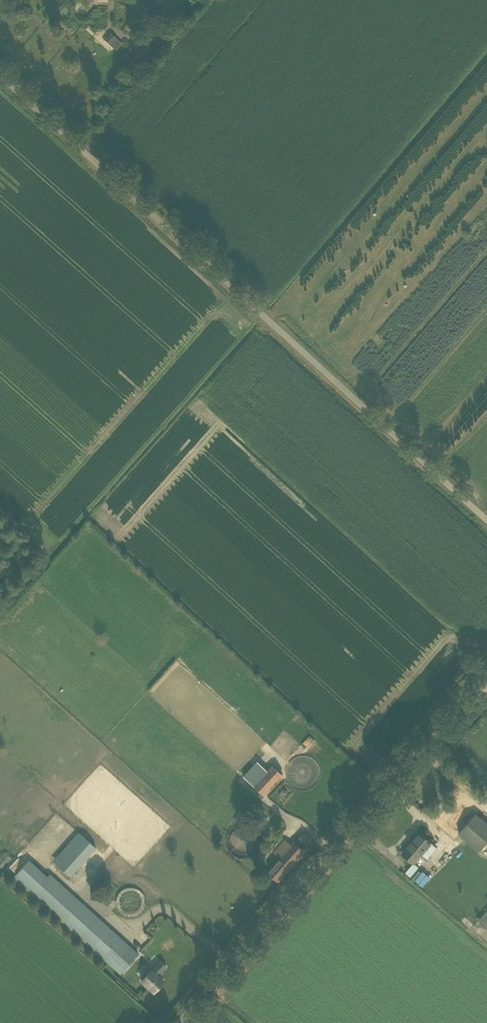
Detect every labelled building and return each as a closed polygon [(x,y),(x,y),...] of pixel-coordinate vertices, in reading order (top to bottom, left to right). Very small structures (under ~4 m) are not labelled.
[(122,44),(119,41),(110,32),(105,38),(116,49),(122,44)] [(152,46),(147,51),(152,55),(156,51),(152,46)] [(128,50),(123,55),(128,60),(133,55),(128,50)] [(283,775),(273,765),(255,785),(265,794),(283,775)] [(455,837),(459,832),(480,851),(486,843),(486,822),(462,800),(441,824),(455,837)] [(257,836),(238,824),(228,840),(243,850),(246,845),(250,848),(257,836)] [(78,831),(62,849),(81,866),(97,848),(92,843),(84,836),(78,831)] [(437,847),(428,839),(420,832),(402,853),(414,863),(421,855),(426,860),(437,847)] [(280,857),(267,871),(278,881),(306,850),(294,840),(291,844),(285,839),(274,852),(280,857)] [(29,860),(21,868),(13,876),(120,973),(138,953),(49,873),(47,876),(29,860)] [(478,920),(486,928),(486,910),(478,920)] [(158,960),(141,980),(154,991),(163,980),(158,976),(166,967),(158,960)]
